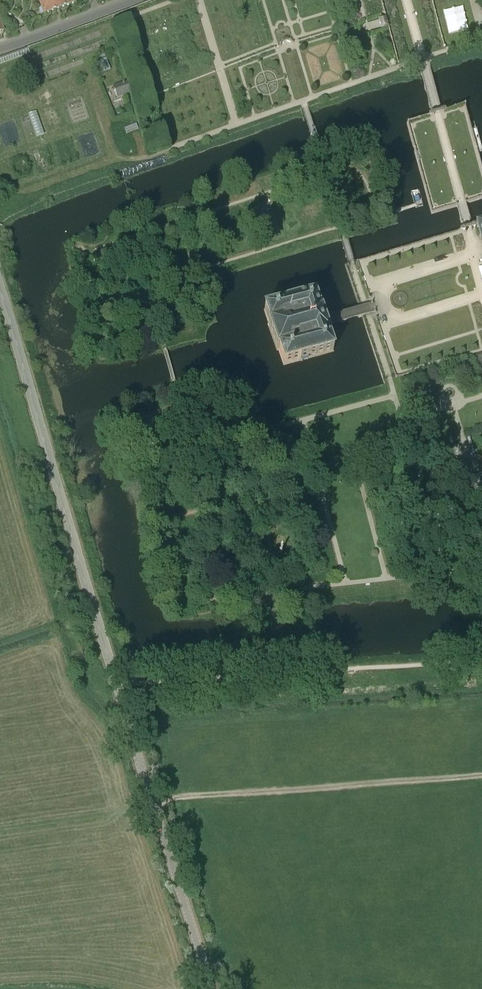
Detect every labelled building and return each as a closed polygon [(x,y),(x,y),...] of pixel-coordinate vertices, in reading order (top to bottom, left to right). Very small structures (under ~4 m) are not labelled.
[(74,3),(73,0),(38,0),(44,15),(74,3)] [(382,29),(389,27),(386,16),(379,18),(382,29)] [(106,58),(99,61),(104,72),(111,69),(106,58)] [(116,99),(134,93),(129,80),(112,86),(116,99)] [(36,136),(44,133),(37,110),(28,113),(36,136)] [(319,310),(314,294),(264,310),(268,322),(276,351),(278,350),(283,365),(333,350),(328,335),(329,335),(327,329),(326,324),(324,318),(321,310),(319,310)] [(481,486),(481,483),(480,476),(460,482),(463,492),(481,486)]
